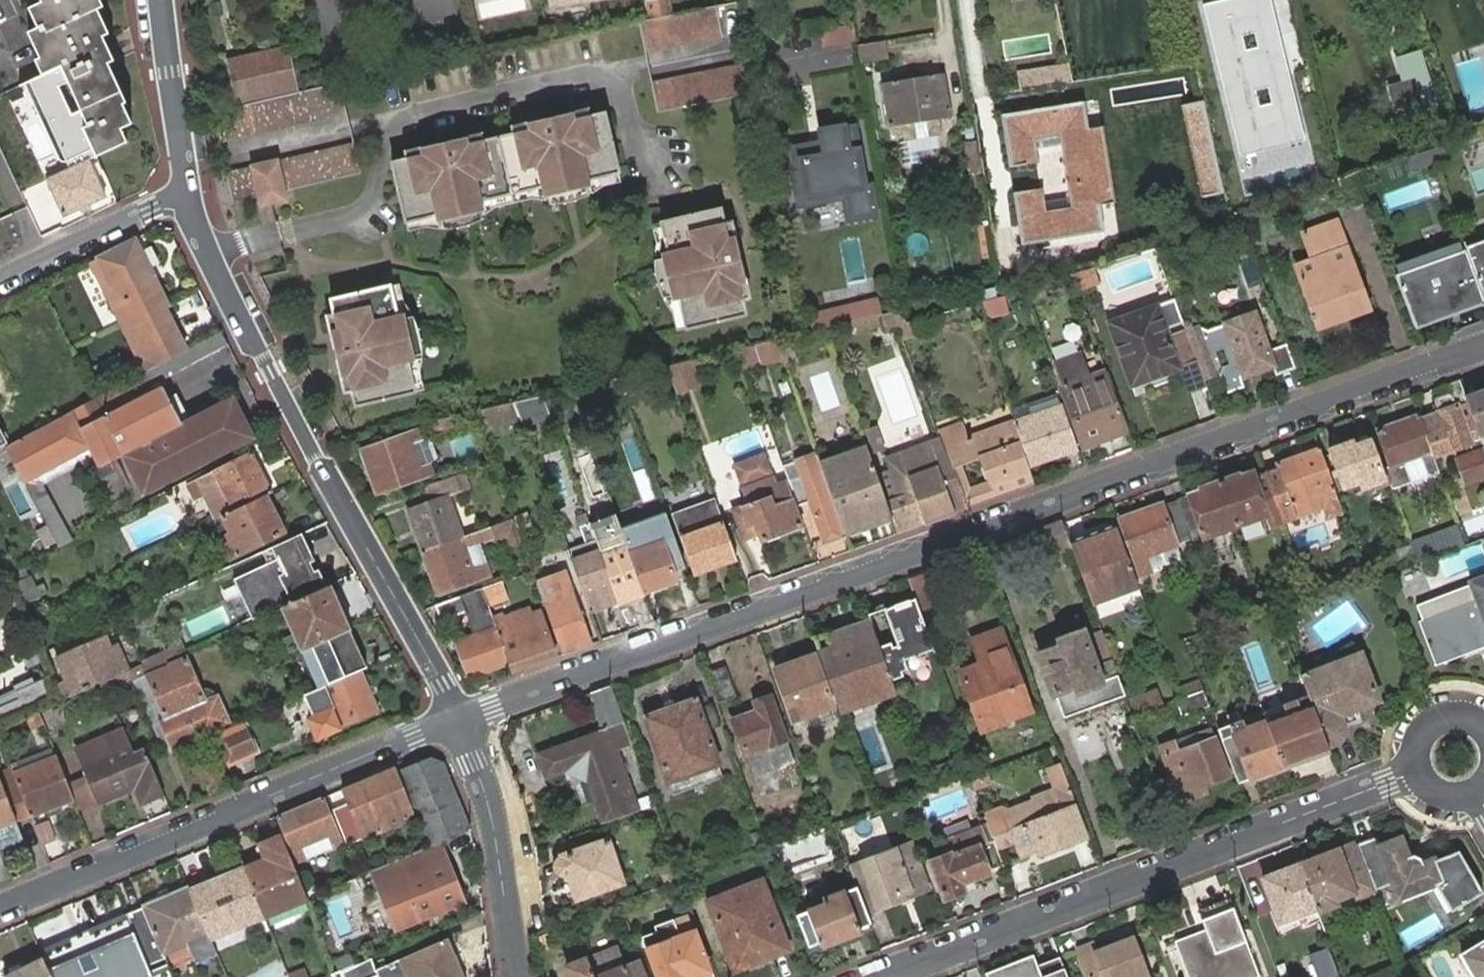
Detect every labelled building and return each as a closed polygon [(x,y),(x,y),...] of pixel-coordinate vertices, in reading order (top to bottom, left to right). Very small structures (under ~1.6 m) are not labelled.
[(48,8),(36,15),(44,34),(34,39),(41,56),(36,59),(44,75),(62,66),(89,124),(84,127),(94,151),(123,137),(115,118),(127,113),(103,62),(109,59),(103,46),(99,37),(103,34),(98,23),(104,19),(96,0),(43,0),(48,8)] [(551,10),(609,0),(549,0),(551,10)] [(648,5),(651,20),(673,15),(670,0),(648,5)] [(1199,2),(1243,180),(1312,163),(1272,0),(1208,0),(1199,2)] [(651,20),(640,22),(646,51),(722,35),(718,6),(673,15),(651,20)] [(854,26),(821,33),(824,47),(855,42),(854,26)] [(887,56),(885,38),(857,42),(860,59),(887,56)] [(289,48),(231,60),(239,102),(297,89),(289,48)] [(1400,52),(1404,89),(1431,86),(1427,49),(1400,52)] [(757,93),(751,60),(652,80),(658,112),(757,93)] [(944,75),(884,85),(890,127),(904,125),(906,138),(940,132),(938,118),(952,116),(944,75)] [(316,88),(213,110),(219,139),(348,112),(341,83),(316,88)] [(1202,99),(1181,104),(1203,197),(1224,193),(1202,99)] [(1082,100),(999,113),(1007,165),(1035,161),(1031,137),(1061,132),(1073,207),(1045,212),(1041,187),(1013,192),(1021,243),(1101,230),(1097,203),(1113,200),(1100,124),(1086,126),(1082,100)] [(559,122),(590,115),(588,107),(557,113),(559,122)] [(438,151),(408,158),(394,161),(408,222),(437,215),(438,221),(484,211),(481,198),(541,183),(545,196),(591,185),(590,178),(620,171),(606,112),(590,115),(559,122),(557,113),(513,124),(514,132),(484,140),(482,131),(436,141),(438,151)] [(865,188),(852,116),(844,119),(845,129),(839,129),(836,125),(829,127),(826,133),(822,133),(824,149),(818,156),(803,158),(810,197),(836,192),(841,221),(870,216),(875,215),(870,187),(865,188)] [(353,141),(279,157),(285,186),(360,172),(353,141)] [(407,148),(408,158),(438,151),(436,141),(407,148)] [(973,175),(981,173),(976,141),(968,144),(973,175)] [(54,154),(38,161),(64,215),(103,195),(86,160),(61,171),(54,154)] [(285,186),(279,157),(252,162),(258,193),(260,200),(287,194),(285,186)] [(258,193),(252,162),(225,168),(231,199),(258,193)] [(731,253),(724,224),(720,209),(660,223),(667,255),(660,257),(670,300),(677,299),(683,329),(746,314),(743,300),(751,298),(740,251),(731,253)] [(1339,222),(1314,231),(1346,319),(1369,311),(1339,222)] [(734,223),(724,224),(731,253),(740,251),(734,223)] [(1346,319),(1314,231),(1302,235),(1312,262),(1295,269),(1317,329),(1346,319)] [(133,360),(140,374),(187,348),(166,304),(171,301),(138,237),(137,236),(97,257),(111,285),(107,287),(141,355),(133,360)] [(1392,272),(1413,330),(1483,305),(1483,239),(1392,272)] [(1239,262),(1247,285),(1260,281),(1253,258),(1239,262)] [(1096,281),(1090,267),(1070,272),(1076,288),(1096,281)] [(344,348),(337,350),(346,394),(354,393),(357,407),(417,393),(410,362),(419,359),(409,315),(400,317),(393,287),(334,300),(339,321),(344,348)] [(986,318),(1010,312),(1005,294),(982,300),(986,318)] [(879,295),(809,310),(813,329),(883,314),(879,295)] [(1175,298),(1156,305),(1109,322),(1131,385),(1179,369),(1178,365),(1197,359),(1186,329),(1186,327),(1167,334),(1165,328),(1183,321),(1175,298)] [(1246,372),(1272,363),(1273,368),(1276,375),(1297,368),(1286,340),(1267,347),(1254,310),(1207,326),(1201,324),(1186,329),(1197,359),(1203,376),(1211,397),(1245,386),(1243,379),(1246,372)] [(896,313),(881,317),(884,325),(887,332),(901,327),(896,313)] [(914,321),(908,323),(896,313),(901,327),(905,337),(916,333),(914,321)] [(881,317),(851,324),(853,333),(884,325),(881,317)] [(330,322),(337,350),(344,348),(339,321),(330,322)] [(142,387),(226,341),(220,330),(187,348),(140,374),(137,375),(138,377),(140,382),(142,387)] [(748,367),(781,359),(776,337),(743,346),(748,367)] [(691,361),(668,366),(677,392),(700,383),(691,361)] [(1243,379),(1273,368),(1272,363),(1246,372),(1243,379)] [(1088,443),(1129,429),(1109,374),(1101,376),(1104,385),(1077,393),(1075,387),(1067,390),(1088,443)] [(1462,376),(1449,381),(1452,388),(1438,393),(1443,407),(1422,415),(1435,454),(1468,442),(1472,451),(1480,473),(1483,472),(1483,437),(1482,433),(1467,391),(1462,376)] [(138,377),(127,383),(130,388),(140,382),(138,377)] [(620,387),(617,378),(598,383),(601,392),(620,387)] [(251,437),(227,392),(178,416),(155,384),(9,452),(24,483),(85,454),(98,480),(120,471),(139,499),(251,437)] [(1467,391),(1482,433),(1483,432),(1483,384),(1467,391)] [(545,395),(515,402),(522,420),(525,428),(553,418),(545,395)] [(515,402),(476,411),(483,429),(522,420),(515,402)] [(1077,446),(1063,405),(1016,421),(1014,422),(1028,464),(1077,446)] [(1421,415),(1420,411),(1379,426),(1390,461),(1386,462),(1391,479),(1393,483),(1414,477),(1407,458),(1425,453),(1432,471),(1440,468),(1437,461),(1435,454),(1422,415),(1421,415)] [(961,424),(940,430),(942,436),(947,451),(968,508),(1035,484),(1028,464),(1014,422),(1013,420),(965,435),(961,424)] [(875,427),(862,432),(866,445),(869,453),(883,447),(875,427)] [(417,431),(362,449),(379,492),(432,475),(430,464),(434,460),(428,442),(421,441),(417,431)] [(893,519),(898,532),(968,508),(947,451),(942,436),(905,449),(906,454),(895,459),(907,493),(887,501),(893,519)] [(1391,479),(1386,462),(1381,464),(1371,440),(1355,444),(1354,439),(1331,447),(1344,481),(1361,476),(1364,482),(1377,478),(1379,482),(1391,479)] [(1266,470),(1284,517),(1340,496),(1321,442),(1278,458),(1280,465),(1266,470)] [(866,445),(820,462),(821,466),(826,479),(846,533),(846,535),(893,519),(887,501),(873,463),(869,453),(866,445)] [(1469,477),(1480,473),(1472,451),(1460,455),(1469,477)] [(229,511),(268,492),(273,490),(253,452),(216,470),(217,471),(232,504),(227,507),(229,511)] [(1414,477),(1432,471),(1425,453),(1407,458),(1414,477)] [(801,524),(787,484),(777,487),(774,480),(759,485),(757,479),(772,473),(765,455),(737,466),(743,484),(746,483),(748,489),(746,489),(752,506),(745,508),(751,526),(757,523),(761,534),(763,538),(801,524)] [(821,466),(787,478),(802,519),(815,514),(826,540),(846,533),(826,479),(821,466)] [(1242,470),(1221,477),(1237,522),(1265,512),(1270,522),(1284,517),(1266,470),(1255,474),(1253,468),(1242,472),(1242,470)] [(221,505),(227,507),(232,504),(217,471),(211,474),(209,478),(221,505)] [(1432,476),(1432,471),(1414,477),(1415,481),(1432,476)] [(407,510),(423,551),(514,517),(511,507),(460,525),(449,495),(459,491),(454,476),(426,485),(431,501),(407,510)] [(1192,490),(1178,495),(1192,535),(1193,538),(1195,537),(1237,522),(1221,477),(1203,484),(1203,485),(1192,489),(1192,490)] [(42,481),(29,488),(61,545),(74,538),(42,481)] [(229,511),(223,514),(229,529),(226,531),(229,540),(222,543),(229,556),(285,529),(268,492),(229,511)] [(1192,535),(1178,495),(1165,500),(1165,499),(1122,514),(1142,570),(1153,566),(1148,551),(1192,535)] [(737,558),(716,499),(673,514),(695,573),(737,558)] [(744,540),(761,534),(757,523),(751,526),(745,508),(735,512),(744,540)] [(680,579),(674,564),(684,560),(667,510),(622,525),(627,539),(629,544),(645,591),(680,579)] [(514,517),(423,551),(437,592),(490,573),(478,541),(494,535),(495,540),(510,534),(514,546),(524,543),(514,517)] [(1064,520),(1050,525),(1060,552),(1075,547),(1072,540),(1064,520)] [(1413,540),(1417,551),(1419,557),(1466,541),(1459,521),(1412,538),(1413,540)] [(600,549),(590,522),(579,525),(584,541),(567,547),(591,611),(618,601),(600,549)] [(1072,540),(1075,547),(1094,599),(1141,583),(1119,524),(1072,540)] [(234,576),(253,617),(283,604),(315,591),(328,585),(320,568),(315,570),(311,561),(315,559),(301,531),(271,544),(278,556),(268,560),(234,576)] [(618,601),(645,591),(629,544),(627,539),(600,549),(618,601)] [(1394,546),(1398,557),(1417,551),(1413,540),(1394,546)] [(271,544),(262,548),(268,560),(278,556),(271,544)] [(935,597),(925,570),(908,576),(916,599),(918,603),(935,597)] [(545,602),(564,653),(592,643),(565,572),(538,582),(545,602)] [(1472,580),(1479,601),(1425,621),(1438,658),(1459,651),(1458,647),(1483,638),(1483,576),(1472,580)] [(502,579),(482,587),(488,603),(507,596),(502,579)] [(283,604),(303,647),(350,626),(330,584),(328,585),(315,591),(283,604)] [(482,587),(436,604),(443,622),(468,613),(476,633),(458,639),(469,674),(509,661),(492,615),(488,603),(482,587)] [(1293,596),(1278,601),(1282,614),(1297,608),(1293,596)] [(880,645),(892,678),(915,671),(910,658),(934,648),(918,603),(916,599),(888,609),(899,638),(880,645)] [(12,620),(4,601),(0,603),(0,625),(12,620)] [(509,661),(513,671),(557,655),(540,608),(534,610),(531,606),(505,616),(503,612),(492,615),(509,661)] [(870,616),(814,635),(824,663),(838,658),(850,692),(892,678),(880,645),(870,616)] [(321,686),(363,668),(368,666),(350,626),(303,647),(321,686)] [(1003,627),(984,634),(992,660),(983,663),(952,674),(973,731),(1010,718),(1000,689),(1022,682),(1003,627)] [(1057,694),(1065,714),(1127,691),(1105,629),(1085,634),(1082,629),(1058,638),(1060,644),(1040,651),(1054,689),(1073,682),(1075,687),(1057,694)] [(57,653),(74,691),(99,679),(121,669),(103,632),(57,653)] [(992,660),(984,634),(974,638),(983,663),(992,660)] [(163,651),(142,660),(145,669),(167,659),(165,655),(185,647),(183,642),(163,651)] [(145,669),(146,670),(149,669),(167,710),(164,711),(167,718),(165,719),(171,732),(168,734),(172,744),(232,717),(221,693),(211,697),(191,653),(188,654),(185,647),(165,655),(167,659),(145,669)] [(1302,672),(1309,691),(1328,743),(1335,740),(1339,738),(1342,735),(1343,731),(1344,729),(1345,725),(1340,712),(1378,697),(1361,650),(1302,672)] [(814,652),(776,665),(795,717),(833,703),(814,652)] [(121,669),(99,679),(104,688),(146,670),(145,669),(142,660),(121,669)] [(726,664),(708,669),(719,699),(736,693),(726,664)] [(321,686),(306,693),(314,713),(309,715),(318,735),(340,726),(339,725),(380,707),(363,668),(321,686)] [(1032,709),(1022,682),(1000,689),(1010,718),(1032,709)] [(611,683),(591,690),(603,727),(538,750),(546,773),(566,766),(586,775),(601,821),(637,809),(616,747),(633,741),(625,718),(622,719),(611,683)] [(1135,696),(1140,711),(1166,701),(1160,687),(1135,696)] [(1206,687),(1184,695),(1177,698),(1182,712),(1211,701),(1206,687)] [(38,710),(44,708),(38,691),(5,705),(12,722),(38,710)] [(1309,691),(1264,708),(1284,762),(1329,746),(1328,743),(1309,691)] [(696,694),(645,712),(669,778),(720,760),(709,728),(721,723),(713,700),(699,704),(696,694)] [(752,772),(793,760),(771,695),(753,701),(755,707),(733,715),(752,772)] [(56,705),(44,708),(38,710),(50,738),(67,732),(56,705)] [(1220,725),(1224,735),(1240,778),(1284,762),(1264,708),(1232,720),(1220,725)] [(248,718),(247,718),(244,720),(258,750),(227,763),(229,767),(263,753),(248,718)] [(258,750),(244,720),(231,725),(214,733),(227,761),(227,763),(258,750)] [(76,746),(83,762),(99,802),(130,790),(127,783),(132,781),(135,787),(141,801),(164,794),(144,745),(134,748),(132,741),(127,730),(125,726),(76,746)] [(1212,727),(1204,730),(1207,740),(1181,749),(1177,740),(1165,745),(1178,777),(1186,775),(1190,787),(1196,785),(1199,795),(1209,791),(1205,781),(1228,772),(1212,727)] [(1207,740),(1204,730),(1177,740),(1181,749),(1207,740)] [(16,761),(11,762),(19,783),(31,814),(74,798),(63,771),(57,755),(19,769),(16,761)] [(429,844),(439,840),(470,826),(442,761),(432,757),(397,770),(416,813),(429,844)] [(83,762),(63,771),(74,798),(79,810),(99,802),(83,762)] [(1047,850),(1090,834),(1063,762),(1051,767),(1055,778),(1052,786),(1034,792),(1036,796),(1011,806),(1004,803),(985,811),(992,828),(998,844),(1016,838),(1022,852),(1044,844),(1047,850)] [(395,766),(342,788),(347,802),(362,836),(416,813),(397,770),(396,769),(395,766)] [(991,780),(986,767),(978,770),(970,773),(975,786),(991,780)] [(1182,789),(1190,787),(1186,775),(1178,777),(1182,789)] [(5,789),(0,777),(0,826),(17,820),(5,789)] [(127,783),(130,790),(135,787),(132,781),(127,783)] [(31,814),(19,783),(5,789),(17,820),(31,814)] [(323,796),(280,814),(299,858),(342,840),(323,796)] [(347,802),(332,809),(348,842),(362,836),(347,802)] [(41,842),(56,837),(49,818),(34,824),(41,842)] [(1005,861),(998,844),(992,828),(950,843),(952,850),(931,859),(944,895),(967,886),(964,880),(990,870),(989,867),(1005,861)] [(245,866),(266,912),(309,894),(282,832),(261,840),(268,856),(245,866)] [(1375,832),(1356,839),(1374,886),(1393,878),(1379,841),(1375,832)] [(1400,834),(1379,841),(1393,878),(1400,893),(1439,879),(1455,906),(1483,890),(1458,848),(1432,858),(1432,855),(1420,858),(1419,853),(1417,852),(1414,851),(1410,851),(1407,851),(1400,834)] [(611,837),(564,853),(564,855),(561,857),(559,860),(558,863),(559,867),(559,870),(561,871),(565,872),(569,873),(577,896),(625,880),(611,837)] [(908,837),(848,860),(857,884),(867,910),(868,910),(927,886),(908,837)] [(1356,839),(1301,860),(1317,902),(1319,906),(1338,899),(1336,894),(1353,888),(1354,892),(1374,886),(1356,839)] [(429,844),(375,866),(401,926),(465,898),(439,840),(429,844)] [(9,877),(0,855),(0,881),(9,877)] [(1317,902),(1301,860),(1263,874),(1279,917),(1317,902)] [(672,861),(662,864),(668,878),(677,875),(672,861)] [(190,887),(209,930),(212,935),(266,912),(245,866),(245,865),(190,887)] [(762,938),(768,954),(787,947),(760,879),(709,900),(731,953),(746,948),(745,944),(762,938)] [(143,903),(129,909),(126,910),(148,961),(165,954),(163,950),(209,930),(190,887),(188,881),(143,901),(143,903)] [(855,914),(867,910),(857,884),(844,888),(832,892),(825,895),(826,901),(815,904),(807,907),(795,912),(808,944),(819,940),(821,945),(861,930),(858,924),(855,914)] [(810,891),(815,904),(826,901),(825,895),(832,892),(830,889),(828,884),(810,891)] [(1204,910),(1211,929),(1180,940),(1194,976),(1245,976),(1258,972),(1229,901),(1204,910)] [(883,904),(868,910),(877,933),(892,927),(883,904)] [(41,949),(55,976),(143,976),(153,973),(148,961),(126,910),(41,949)] [(871,920),(867,910),(855,914),(858,924),(871,920)] [(709,967),(690,915),(643,933),(659,976),(687,976),(709,967)] [(873,926),(871,920),(858,924),(861,930),(873,926)] [(330,970),(333,976),(465,976),(446,935),(385,963),(373,968),(368,956),(363,959),(362,957),(349,963),(340,966),(330,970)] [(1134,937),(1098,950),(1095,943),(1080,949),(1091,976),(1150,976),(1134,937)] [(1461,950),(1475,976),(1483,976),(1483,937),(1461,950)] [(736,966),(768,954),(762,938),(745,944),(746,948),(731,953),(736,966)] [(621,952),(591,963),(596,976),(631,976),(621,952)] [(1059,955),(1038,963),(1033,952),(988,969),(991,976),(1068,976),(1059,955)] [(43,955),(6,973),(8,976),(55,976),(43,955)] [(589,958),(565,965),(570,976),(596,976),(591,963),(589,958)] [(290,968),(294,976),(312,976),(305,961),(290,968)] [(709,967),(687,976),(712,976),(709,967)]
